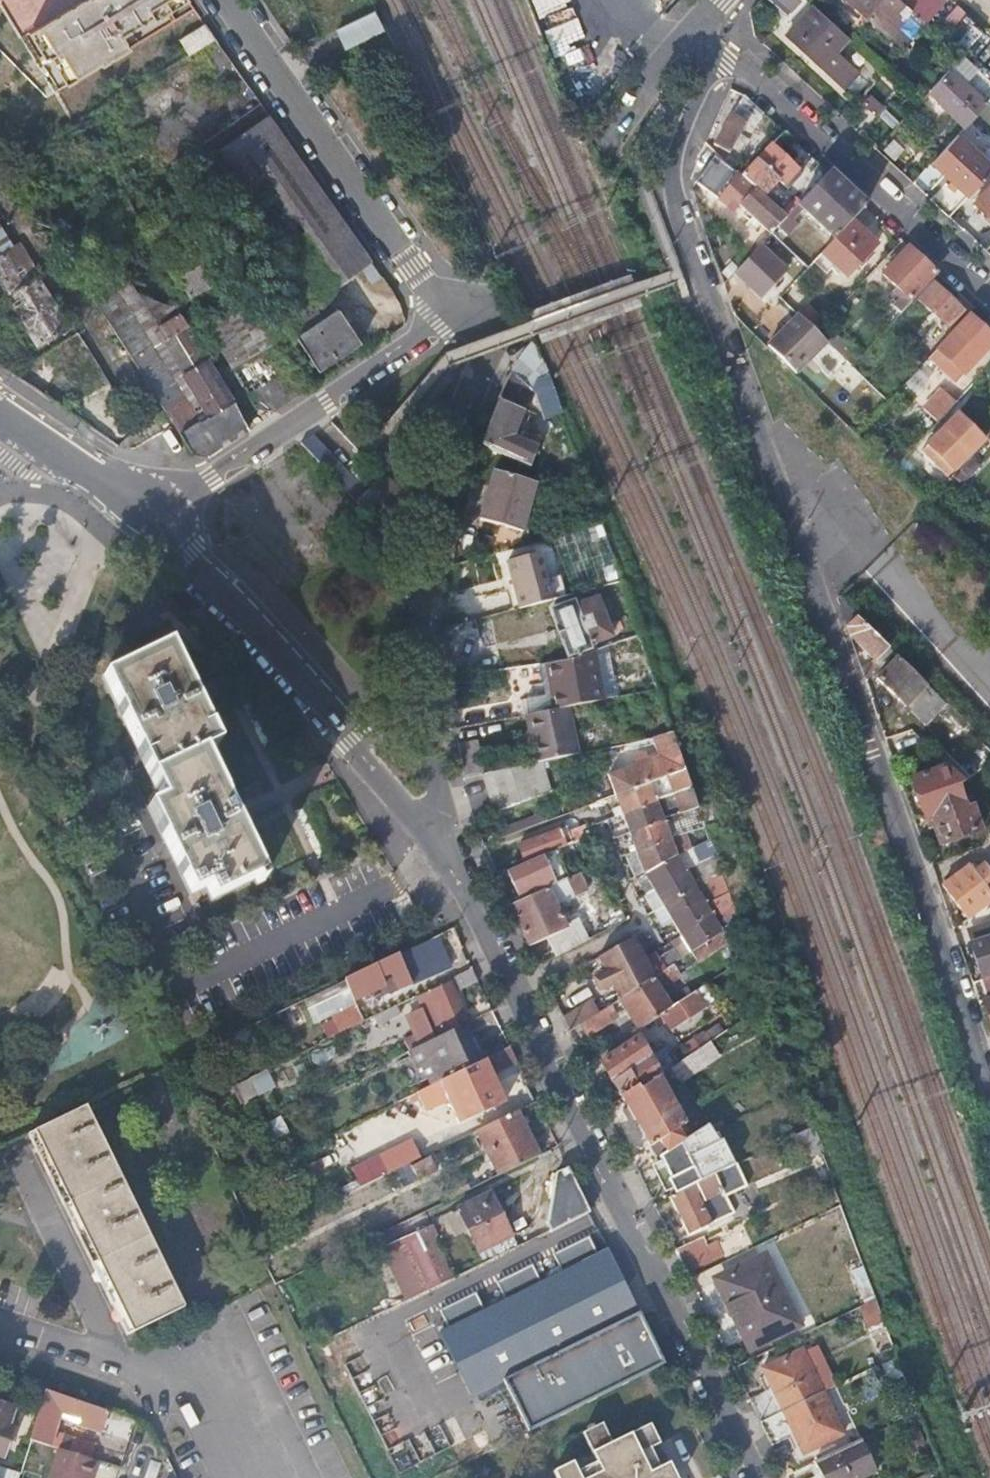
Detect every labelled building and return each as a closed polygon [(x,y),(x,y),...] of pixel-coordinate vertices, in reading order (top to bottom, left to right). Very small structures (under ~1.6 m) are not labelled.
[(69,86),(159,18),(146,0),(6,0),(69,86)] [(810,0),(808,0),(800,9),(796,5),(785,18),(794,26),(814,4),(810,0)] [(901,0),(852,0),(851,2),(888,35),(902,19),(903,21),(912,10),(901,0)] [(814,4),(794,26),(787,34),(844,87),(846,85),(857,73),(859,71),(836,50),(849,36),(814,4)] [(349,45),(382,30),(386,28),(377,9),(340,26),(349,45)] [(207,25),(181,39),(189,54),(215,40),(207,25)] [(976,67),(961,54),(927,91),(965,125),(985,103),(963,83),(976,67)] [(857,73),(846,85),(855,94),(867,81),(857,73)] [(760,107),(744,92),(733,113),(732,112),(715,142),(730,152),(748,122),(751,124),(760,107)] [(305,268),(354,234),(270,113),(208,157),(293,277),(305,268)] [(897,125),(877,147),(902,170),(922,148),(897,125)] [(959,132),(933,161),(970,195),(983,180),(989,173),(989,161),(959,132)] [(742,175),(753,184),(756,187),(763,179),(771,186),(778,179),(786,186),(799,171),(771,145),(742,175)] [(714,157),(697,182),(720,199),(739,173),(714,157)] [(830,172),(818,161),(790,192),(801,202),(830,172)] [(835,238),(852,220),(866,205),(830,172),(801,202),(787,217),(778,227),(787,235),(798,224),(792,219),(803,208),(835,238)] [(740,205),(771,234),(773,231),(778,227),(787,217),(756,187),(753,184),(748,189),(751,192),(740,205)] [(975,201),(989,215),(989,185),(975,201)] [(835,238),(822,253),(848,276),(877,244),(852,220),(835,238)] [(379,246),(365,226),(354,234),(305,268),(319,288),(379,246)] [(37,275),(41,273),(34,261),(17,272),(2,249),(10,244),(0,228),(0,299),(37,275)] [(227,244),(222,236),(211,242),(216,250),(227,244)] [(734,270),(763,298),(792,267),(764,240),(734,270)] [(12,247),(10,244),(2,249),(17,272),(34,261),(21,241),(12,247)] [(205,242),(171,260),(187,289),(190,295),(217,281),(213,274),(237,261),(227,244),(216,250),(211,253),(205,242)] [(938,271),(910,246),(898,258),(892,265),(884,274),(901,290),(912,299),(938,271)] [(892,265),(898,258),(894,255),(889,261),(892,265)] [(99,285),(90,290),(89,291),(194,455),(207,457),(217,451),(136,324),(167,304),(142,293),(139,293),(133,283),(119,274),(116,275),(111,267),(106,270),(110,278),(106,280),(102,272),(96,275),(101,284),(99,285)] [(106,270),(102,272),(106,280),(110,278),(106,270)] [(12,300),(40,345),(70,327),(37,275),(0,299),(0,308),(12,300)] [(934,283),(919,299),(950,328),(965,311),(934,283)] [(898,294),(910,305),(914,301),(912,299),(901,290),(898,294)] [(275,412),(312,387),(299,365),(256,293),(207,324),(256,409),(275,412)] [(312,303),(285,321),(319,370),(361,342),(339,309),(323,320),(312,303)] [(214,427),(227,444),(249,429),(235,400),(201,347),(183,314),(181,312),(157,327),(164,338),(160,340),(178,368),(214,427)] [(799,313),(769,346),(798,374),(812,359),(830,376),(847,359),(828,341),(817,330),(799,313)] [(989,348),(989,334),(970,315),(937,349),(965,374),(989,348)] [(817,330),(828,341),(847,359),(853,365),(861,357),(824,323),(817,330)] [(547,362),(530,339),(528,344),(530,345),(522,358),(521,357),(500,397),(482,445),(531,466),(539,446),(514,435),(524,409),(523,409),(536,385),(550,418),(562,408),(547,362)] [(936,350),(922,364),(934,375),(947,361),(936,350)] [(910,404),(917,397),(934,379),(923,368),(881,413),(892,423),(910,404)] [(922,401),(917,397),(910,404),(915,409),(922,401)] [(958,414),(922,452),(949,478),(986,440),(958,414)] [(315,433),(302,442),(320,461),(331,450),(315,433)] [(331,450),(320,461),(359,500),(369,489),(331,450)] [(480,557),(520,546),(538,481),(495,470),(481,518),(484,519),(480,557)] [(359,500),(384,526),(394,536),(398,532),(406,494),(383,475),(369,489),(359,500)] [(523,606),(554,598),(539,550),(510,560),(523,606)] [(574,601),(552,609),(570,656),(592,647),(590,643),(612,634),(608,623),(612,621),(615,618),(612,610),(608,608),(602,610),(598,597),(576,606),(574,601)] [(875,659),(889,645),(858,614),(847,625),(850,633),(875,659)] [(880,664),(894,650),(889,645),(875,659),(880,664)] [(172,647),(105,678),(163,802),(148,809),(190,896),(204,890),(210,901),(261,877),(203,753),(218,746),(172,647)] [(567,706),(603,699),(593,651),(572,659),(546,663),(551,693),(522,699),(525,714),(528,713),(567,706)] [(930,718),(946,701),(898,654),(876,676),(904,704),(910,698),(930,718)] [(865,678),(880,664),(875,659),(863,671),(865,678)] [(539,760),(577,752),(567,706),(528,713),(539,760)] [(669,774),(686,768),(673,731),(652,736),(659,755),(609,774),(617,793),(650,781),(669,774)] [(461,762),(465,776),(482,772),(485,772),(477,738),(457,742),(461,762)] [(543,793),(536,761),(485,772),(482,772),(492,812),(543,793)] [(967,781),(951,766),(913,778),(925,814),(932,812),(941,841),(982,829),(974,805),(967,807),(958,784),(967,781)] [(676,792),(692,786),(686,768),(669,774),(676,792)] [(624,812),(657,800),(654,790),(650,781),(617,793),(624,812)] [(682,812),(699,806),(692,786),(676,792),(675,793),(677,798),(671,801),(673,805),(678,803),(682,812)] [(654,790),(657,800),(667,796),(664,787),(654,790)] [(631,830),(665,818),(657,800),(624,812),(625,816),(631,830)] [(695,808),(685,812),(691,827),(701,823),(695,808)] [(609,823),(625,816),(624,812),(608,818),(609,823)] [(638,849),(672,837),(665,818),(631,830),(638,849)] [(527,861),(539,856),(551,852),(568,845),(562,829),(521,845),(527,861)] [(624,840),(622,833),(614,836),(616,843),(624,840)] [(646,871),(678,855),(672,837),(638,849),(646,871)] [(638,875),(646,871),(638,849),(629,852),(638,875)] [(551,885),(564,879),(554,859),(551,852),(539,856),(551,885)] [(656,888),(688,871),(678,855),(646,871),(656,888)] [(530,890),(532,894),(551,885),(539,856),(509,870),(519,895),(530,890)] [(989,901),(989,892),(983,882),(986,880),(982,874),(979,877),(970,865),(944,883),(969,917),(989,901)] [(549,936),(558,955),(591,938),(583,921),(568,927),(557,903),(589,889),(581,871),(564,879),(551,885),(532,894),(511,904),(526,936),(530,945),(549,936)] [(647,893),(656,888),(646,871),(638,875),(647,893)] [(666,904),(697,886),(688,871),(656,888),(666,904)] [(675,919),(707,904),(697,886),(666,904),(669,910),(675,919)] [(656,909),(666,904),(656,888),(647,893),(656,909)] [(660,915),(669,910),(666,904),(656,909),(660,915)] [(683,933),(715,917),(707,904),(675,919),(683,933)] [(693,950),(723,931),(715,917),(683,933),(693,950)] [(741,961),(751,954),(739,921),(723,931),(728,940),(741,961)] [(698,959),(728,940),(723,931),(693,950),(698,959)] [(613,981),(621,996),(655,975),(667,967),(658,951),(648,958),(636,936),(615,947),(600,956),(608,971),(597,977),(602,987),(613,981)] [(971,942),(982,975),(989,972),(989,936),(971,942)] [(441,969),(427,941),(400,955),(413,982),(441,969)] [(400,955),(346,981),(356,1000),(371,992),(381,987),(393,981),(391,976),(395,974),(400,986),(403,991),(415,985),(413,982),(400,955)] [(653,1018),(671,1006),(659,986),(682,971),(676,962),(667,967),(655,975),(621,996),(635,1020),(639,1027),(653,1018)] [(564,994),(590,983),(582,965),(557,976),(564,994)] [(478,979),(473,968),(448,980),(450,984),(421,999),(426,1010),(420,1013),(426,1025),(432,1022),(439,1036),(463,1024),(468,1022),(452,988),(453,988),(457,989),(478,979)] [(385,994),(400,986),(395,974),(391,976),(393,981),(381,987),(385,994)] [(450,984),(448,980),(418,994),(421,999),(450,984)] [(714,999),(704,985),(677,1002),(671,1006),(653,1018),(658,1026),(666,1020),(671,1028),(714,999)] [(371,992),(356,1000),(358,1005),(366,1020),(370,1018),(381,1013),(371,992)] [(564,1015),(570,1029),(581,1023),(593,1014),(585,1001),(564,1015)] [(407,1009),(404,1002),(385,1011),(389,1018),(407,1009)] [(593,1014),(581,1023),(588,1034),(614,1017),(610,1011),(616,1007),(613,1002),(593,1014)] [(335,1016),(343,1031),(361,1022),(366,1020),(358,1005),(335,1016)] [(370,1018),(366,1020),(361,1022),(365,1030),(374,1025),(370,1018)] [(635,1030),(639,1027),(635,1020),(630,1023),(635,1030)] [(432,1022),(426,1025),(421,1036),(425,1043),(439,1036),(432,1022)] [(428,1066),(436,1081),(441,1079),(474,1063),(464,1045),(472,1041),(463,1024),(439,1036),(425,1043),(413,1049),(412,1050),(422,1069),(428,1066)] [(739,1042),(729,1027),(710,1040),(690,1054),(671,1066),(658,1075),(624,1097),(629,1106),(635,1116),(651,1145),(660,1139),(667,1149),(669,1148),(689,1134),(684,1124),(684,1123),(660,1079),(675,1069),(682,1079),(739,1042)] [(690,1054),(710,1040),(703,1029),(683,1043),(690,1054)] [(421,1036),(409,1042),(413,1049),(425,1043),(421,1036)] [(603,1061),(624,1097),(658,1075),(651,1062),(648,1057),(650,1056),(650,1055),(639,1037),(603,1061)] [(403,1045),(406,1052),(412,1050),(413,1049),(409,1042),(403,1045)] [(499,1063),(516,1055),(510,1044),(491,1054),(494,1060),(496,1059),(499,1063)] [(666,1044),(650,1055),(650,1056),(648,1057),(651,1062),(663,1054),(670,1049),(666,1044)] [(658,1075),(671,1066),(663,1054),(651,1062),(658,1075)] [(441,1079),(448,1094),(454,1106),(451,1107),(458,1122),(461,1120),(461,1121),(506,1099),(486,1057),(474,1063),(441,1079)] [(234,1085),(243,1103),(278,1085),(269,1067),(234,1085)] [(436,1081),(418,1090),(426,1105),(448,1094),(441,1079),(436,1081)] [(630,1119),(635,1116),(629,1106),(625,1109),(630,1119)] [(32,1132),(133,1332),(184,1306),(84,1107),(32,1132)] [(478,1128),(500,1174),(540,1153),(519,1108),(478,1128)] [(805,1158),(822,1149),(813,1127),(796,1135),(805,1158)] [(689,1134),(669,1148),(672,1154),(662,1159),(676,1185),(686,1180),(689,1186),(734,1165),(717,1131),(698,1140),(693,1131),(689,1134)] [(32,1132),(26,1135),(127,1335),(133,1332),(32,1132)] [(378,1156),(386,1174),(418,1158),(409,1140),(378,1156)] [(431,1156),(413,1165),(420,1178),(437,1169),(431,1156)] [(748,1158),(735,1164),(734,1165),(689,1186),(674,1193),(671,1195),(690,1234),(746,1207),(738,1190),(759,1180),(748,1158)] [(549,1220),(554,1228),(591,1209),(569,1165),(557,1171),(549,1220)] [(475,1249),(508,1234),(490,1194),(457,1209),(459,1214),(465,1225),(475,1249)] [(459,1228),(465,1225),(459,1214),(454,1216),(459,1228)] [(428,1228),(432,1237),(437,1235),(433,1226),(428,1228)] [(432,1237),(428,1228),(400,1240),(399,1241),(422,1294),(451,1280),(432,1237)] [(432,1310),(497,1445),(667,1363),(609,1246),(599,1251),(590,1233),(543,1256),(552,1273),(543,1278),(534,1261),(487,1283),(496,1301),(486,1305),(478,1288),(432,1310)] [(677,1247),(688,1269),(716,1256),(704,1233),(677,1247)] [(514,1248),(508,1234),(475,1249),(482,1264),(514,1248)] [(766,1258),(720,1279),(751,1344),(797,1323),(766,1258)] [(869,1327),(884,1321),(875,1299),(860,1306),(869,1327)] [(761,1419),(823,1389),(802,1347),(762,1366),(777,1396),(755,1406),(761,1419)] [(843,1431),(823,1389),(761,1419),(768,1433),(790,1422),(804,1451),(843,1431)] [(103,1430),(109,1410),(47,1391),(32,1440),(46,1444),(51,1446),(61,1412),(82,1418),(81,1423),(103,1430)] [(6,1455),(22,1406),(0,1400),(0,1453),(6,1455)] [(671,1462),(661,1467),(652,1472),(643,1452),(652,1448),(662,1443),(652,1423),(613,1442),(604,1422),(584,1432),(598,1461),(602,1471),(588,1477),(679,1477),(671,1462)] [(56,1430),(51,1446),(61,1449),(77,1454),(82,1438),(56,1430)] [(862,1437),(814,1461),(823,1477),(861,1477),(877,1470),(862,1437)] [(77,1454),(92,1459),(97,1443),(82,1438),(77,1454)] [(42,1460),(46,1444),(32,1440),(27,1456),(42,1460)] [(661,1467),(652,1448),(643,1452),(652,1472),(661,1467)] [(98,1461),(92,1459),(77,1454),(61,1449),(52,1477),(93,1477),(98,1461)] [(578,1471),(574,1461),(554,1471),(557,1477),(582,1477),(578,1471)] [(578,1471),(582,1477),(588,1477),(602,1471),(598,1461),(578,1471)] [(21,1473),(0,1466),(0,1477),(20,1477),(21,1473)]
